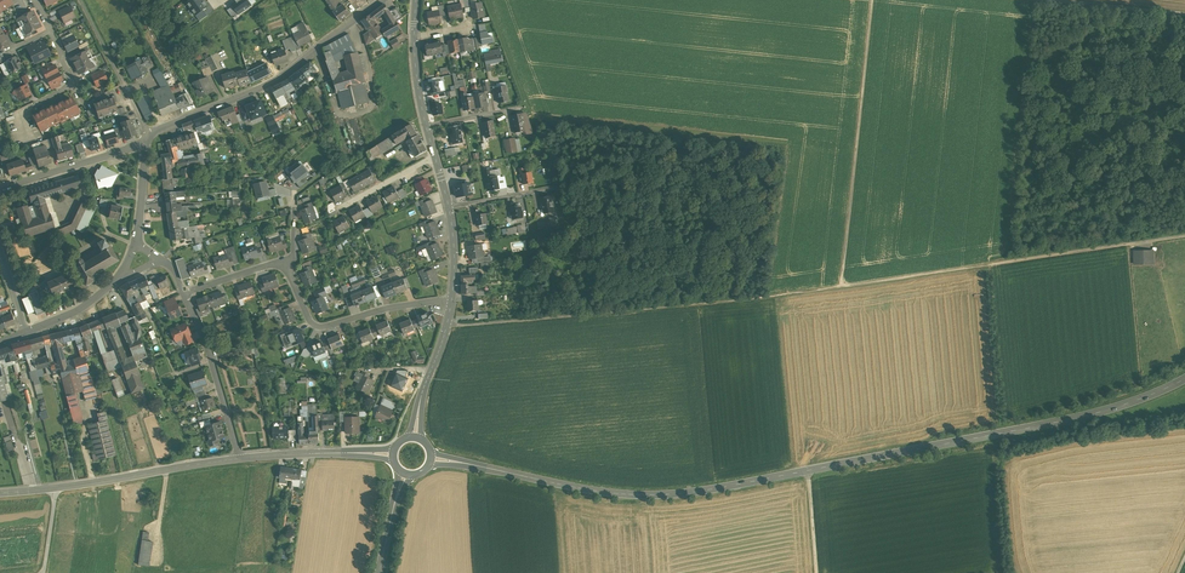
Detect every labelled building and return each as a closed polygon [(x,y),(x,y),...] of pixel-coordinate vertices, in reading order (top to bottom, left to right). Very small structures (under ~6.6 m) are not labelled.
[(12,4),(9,0),(0,0),(0,12),(12,4)] [(203,1),(203,0),(191,0),(187,3),(191,9),(203,1)] [(239,14),(251,5),(248,0),(236,0),(235,0),(236,2),(232,5),(233,6),(239,14)] [(333,12),(337,9),(336,6),(342,3),(340,0),(326,0),(333,12)] [(342,3),(336,6),(337,9),(340,7),(343,5),(344,5),(345,4),(342,0),(340,0),(342,3)] [(203,1),(191,9),(196,15),(203,10),(207,7),(203,1)] [(471,5),(471,7),(473,19),(484,17),(482,3),(477,4),(471,5)] [(389,12),(385,4),(382,6),(386,12),(384,13),(391,25),(392,27),(397,24),(396,22),(389,12)] [(460,4),(448,7),(450,19),(463,17),(461,8),(460,4)] [(344,5),(343,5),(340,7),(337,9),(333,12),(340,22),(350,14),(344,5)] [(233,6),(227,10),(233,18),(239,14),(233,6)] [(382,6),(370,15),(374,21),(384,13),(386,12),(382,6)] [(70,7),(59,12),(64,22),(75,17),(70,7)] [(389,12),(396,22),(403,18),(397,7),(389,12)] [(203,10),(196,15),(198,18),(205,13),(203,10)] [(22,17),(15,20),(19,28),(36,19),(33,11),(22,17)] [(439,11),(427,13),(429,25),(441,22),(440,17),(439,11)] [(208,16),(205,13),(198,18),(200,21),(208,16)] [(370,15),(362,21),(365,25),(364,26),(366,29),(367,28),(367,29),(375,24),(376,23),(374,21),(370,15)] [(36,19),(19,28),(23,35),(30,32),(40,27),(36,19)] [(391,25),(383,30),(386,37),(387,36),(391,34),(392,35),(396,32),(395,31),(399,29),(400,29),(396,22),(397,24),(392,27),(391,25)] [(304,23),(297,26),(301,33),(294,36),(297,41),(299,46),(312,39),(304,23)] [(375,24),(367,29),(369,31),(374,37),(381,32),(375,24)] [(374,37),(369,31),(364,35),(366,45),(375,39),(374,37)] [(488,31),(480,33),(482,45),(494,42),(493,37),(489,38),(488,31)] [(349,34),(323,48),(324,49),(323,49),(327,60),(326,61),(331,76),(339,74),(335,63),(345,58),(344,55),(357,52),(349,34)] [(73,36),(62,41),(67,52),(78,46),(73,36)] [(297,41),(294,36),(291,37),(296,51),(301,48),(299,46),(297,41)] [(0,40),(0,49),(3,48),(9,45),(5,37),(0,40)] [(292,52),(296,51),(291,37),(283,41),(286,50),(291,49),(292,52)] [(396,38),(390,42),(394,49),(401,45),(396,38)] [(467,38),(458,40),(460,51),(460,52),(471,50),(469,40),(467,38)] [(458,40),(449,42),(451,53),(460,51),(458,40)] [(87,41),(78,46),(80,50),(87,46),(89,45),(87,41)] [(441,42),(433,43),(435,54),(443,53),(441,45),(441,42)] [(433,43),(425,44),(426,48),(427,56),(435,54),(433,43)] [(35,48),(29,51),(34,59),(36,58),(38,62),(44,59),(43,58),(49,55),(46,49),(44,50),(42,45),(35,48)] [(500,49),(490,51),(491,53),(484,54),(484,58),(489,57),(490,64),(503,62),(500,49)] [(81,54),(71,59),(75,66),(92,58),(88,50),(81,54)] [(284,50),(272,55),(274,62),(275,65),(288,61),(284,50)] [(357,52),(344,55),(345,58),(349,75),(351,74),(352,86),(364,83),(362,73),(358,55),(357,52)] [(363,54),(358,55),(362,73),(368,72),(363,54)] [(272,55),(264,59),(266,64),(267,66),(274,62),(272,55)] [(147,56),(141,59),(141,61),(143,60),(144,61),(145,60),(148,66),(152,64),(147,56)] [(218,69),(211,56),(205,59),(209,67),(212,72),(218,69)] [(15,57),(4,63),(10,74),(21,68),(19,64),(20,64),(18,60),(17,61),(15,57)] [(92,58),(75,66),(79,74),(89,69),(96,65),(92,58)] [(141,59),(128,66),(135,78),(139,76),(140,77),(141,77),(143,77),(143,75),(143,74),(147,72),(145,68),(148,66),(145,60),(144,61),(143,60),(141,61),(141,59)] [(310,62),(300,70),(307,78),(316,71),(312,64),(310,62)] [(256,69),(250,72),(249,69),(250,68),(249,64),(246,65),(249,78),(252,82),(270,73),(269,70),(267,66),(266,64),(255,69),(256,69)] [(50,67),(42,71),(46,79),(58,72),(54,65),(50,67)] [(209,67),(202,70),(205,77),(213,74),(212,72),(209,67)] [(234,72),(222,76),(226,88),(239,84),(240,86),(251,83),(249,78),(247,70),(235,74),(234,72)] [(307,78),(300,70),(295,74),(302,82),(305,80),(307,78)] [(102,71),(91,76),(97,87),(108,81),(102,71)] [(58,72),(46,79),(50,86),(58,82),(62,80),(58,72)] [(27,74),(22,77),(25,83),(30,81),(27,74)] [(163,74),(156,77),(162,89),(169,86),(163,74)] [(295,74),(289,78),(294,88),(297,85),(302,82),(295,74)] [(340,77),(333,80),(337,91),(338,91),(352,86),(351,74),(349,75),(340,77)] [(207,78),(200,81),(196,83),(198,89),(197,90),(199,97),(212,92),(210,86),(210,85),(207,78)] [(289,78),(281,83),(286,91),(290,89),(292,88),(294,91),(295,91),(296,90),(294,88),(289,78)] [(337,91),(333,80),(329,81),(333,94),(337,93),(337,91)] [(464,80),(455,82),(457,88),(465,87),(464,80)] [(436,82),(429,83),(426,83),(428,94),(440,91),(438,81),(436,82)] [(281,83),(271,88),(276,98),(281,95),(280,94),(283,93),(286,91),(281,83)] [(364,83),(352,86),(338,91),(342,109),(369,102),(364,83)] [(26,85),(14,91),(13,93),(14,95),(16,95),(19,100),(31,95),(26,85)] [(179,85),(171,88),(173,94),(181,90),(179,85)] [(169,86),(152,93),(161,116),(179,109),(176,99),(175,98),(173,94),(171,88),(169,86)] [(500,87),(495,88),(496,94),(495,94),(496,100),(499,99),(499,104),(509,102),(507,91),(506,91),(505,86),(500,87)] [(193,102),(188,92),(185,94),(190,104),(193,102)] [(474,97),(467,99),(466,93),(461,94),(462,100),(464,100),(466,110),(476,108),(474,97)] [(485,93),(473,95),(474,97),(476,108),(488,106),(485,93)] [(190,104),(185,94),(182,95),(186,106),(183,107),(183,109),(191,106),(190,104)] [(180,97),(176,99),(179,109),(183,107),(186,106),(182,95),(180,96),(180,97)] [(142,96),(135,99),(144,117),(151,113),(142,96)] [(44,110),(42,109),(41,111),(41,112),(34,116),(34,117),(41,130),(59,121),(60,122),(79,112),(72,99),(71,98),(64,102),(63,101),(61,100),(60,103),(60,104),(53,108),(53,107),(52,107),(45,110),(44,110)] [(112,98),(105,101),(105,100),(101,101),(102,102),(94,104),(99,117),(117,111),(116,109),(114,103),(112,98)] [(441,104),(435,105),(434,99),(429,100),(430,106),(432,106),(434,116),(443,114),(441,104)] [(265,114),(260,101),(247,107),(251,117),(252,119),(265,114)] [(233,106),(218,112),(220,118),(221,117),(223,121),(225,120),(226,124),(232,122),(233,125),(239,122),(237,115),(233,106)] [(251,117),(247,107),(239,110),(240,114),(243,121),(251,117)] [(283,111),(273,116),(276,122),(286,117),(283,111)] [(122,115),(119,116),(122,123),(129,120),(127,113),(122,115)] [(151,113),(144,117),(146,121),(153,119),(151,113)] [(523,115),(511,117),(512,123),(514,133),(526,131),(523,115)] [(207,134),(210,133),(215,131),(215,129),(211,120),(210,116),(199,120),(200,125),(202,130),(200,131),(202,136),(207,134)] [(273,116),(267,119),(270,125),(276,123),(273,116)] [(216,119),(211,120),(215,129),(222,127),(216,119)] [(267,119),(265,120),(272,134),(280,131),(276,123),(270,125),(267,119)] [(122,123),(121,123),(125,138),(133,136),(136,135),(135,132),(131,120),(129,120),(122,123)] [(199,120),(194,121),(196,129),(197,132),(200,131),(202,130),(200,125),(199,120)] [(493,120),(481,123),(482,128),(483,136),(485,135),(486,138),(496,137),(493,120)] [(192,122),(183,125),(184,131),(194,127),(192,122)] [(417,135),(411,124),(391,136),(397,144),(405,139),(415,157),(427,151),(423,144),(422,141),(421,141),(417,135)] [(460,127),(449,129),(450,135),(449,135),(451,142),(453,141),(453,144),(463,143),(460,127)] [(115,132),(104,136),(107,145),(118,142),(117,140),(115,132)] [(186,135),(176,138),(180,149),(198,143),(197,142),(195,135),(194,132),(186,135)] [(86,134),(80,136),(83,144),(84,148),(90,147),(88,140),(86,134)] [(57,136),(60,145),(65,143),(63,135),(57,136)] [(57,136),(51,138),(54,146),(54,148),(60,147),(60,145),(57,136)] [(391,136),(376,146),(381,154),(397,144),(391,136)] [(97,138),(92,139),(88,140),(90,147),(91,151),(100,148),(99,144),(97,138)] [(176,138),(167,141),(170,153),(171,153),(172,158),(173,164),(178,163),(178,166),(181,166),(181,160),(178,160),(176,150),(180,149),(176,138)] [(514,139),(505,140),(507,153),(517,152),(514,139)] [(44,141),(39,142),(40,147),(33,150),(35,157),(38,166),(38,167),(51,163),(47,149),(44,141)] [(65,143),(60,145),(60,147),(54,148),(58,161),(73,156),(70,144),(66,145),(66,143),(65,143)] [(84,148),(83,144),(76,146),(79,154),(85,152),(84,148)] [(376,146),(366,152),(371,161),(381,154),(376,146)] [(455,148),(445,150),(446,156),(456,154),(456,151),(455,148)] [(170,153),(161,155),(163,165),(169,164),(173,164),(172,158),(171,153),(170,153)] [(195,157),(181,160),(181,166),(193,165),(205,165),(201,153),(194,155),(195,157)] [(35,157),(29,159),(30,164),(31,164),(32,168),(38,166),(35,157)] [(22,159),(6,165),(9,176),(32,169),(32,168),(31,164),(30,164),(24,166),(22,159)] [(290,181),(293,179),(296,182),(309,172),(301,161),(289,170),(291,173),(287,176),(290,181)] [(169,164),(163,165),(165,179),(162,179),(163,185),(171,185),(172,185),(172,180),(169,164)] [(193,165),(181,166),(182,178),(182,179),(189,178),(193,178),(193,165)] [(118,174),(102,166),(97,175),(95,175),(99,188),(105,186),(108,188),(111,187),(118,174)] [(373,166),(369,168),(369,170),(370,170),(373,176),(377,174),(373,166)] [(531,172),(525,173),(524,168),(519,169),(520,175),(521,180),(523,180),(524,184),(533,183),(531,172)] [(369,170),(359,176),(365,186),(376,180),(373,176),(370,170),(369,170)] [(309,172),(296,182),(300,188),(309,182),(306,178),(311,175),(309,172)] [(497,179),(491,180),(490,174),(485,175),(486,181),(487,187),(489,186),(490,191),(499,189),(497,179)] [(49,214),(44,198),(49,197),(82,187),(78,175),(27,191),(31,202),(33,202),(37,218),(49,214)] [(359,176),(348,181),(351,187),(354,192),(365,186),(359,176)] [(420,176),(414,180),(416,184),(423,181),(420,176)] [(416,184),(415,185),(421,195),(431,190),(426,179),(423,181),(416,184)] [(347,180),(343,182),(347,190),(351,187),(348,181),(347,180)] [(266,182),(254,185),(257,198),(269,195),(269,194),(268,190),(266,182)] [(470,184),(453,187),(455,197),(472,194),(470,184)] [(171,185),(163,185),(164,193),(165,193),(172,192),(171,185)] [(341,186),(330,191),(336,202),(347,196),(344,191),(341,186)] [(394,186),(383,192),(389,203),(400,197),(397,192),(394,186)] [(172,192),(165,193),(167,201),(173,200),(177,200),(176,197),(175,192),(172,192)] [(377,196),(366,202),(369,207),(372,212),(383,206),(377,196)] [(54,212),(49,197),(44,198),(49,214),(50,214),(54,212)] [(545,197),(540,198),(542,209),(543,209),(544,213),(554,212),(552,201),(546,203),(545,197)] [(173,200),(167,201),(168,213),(182,212),(181,207),(181,205),(177,206),(176,205),(174,205),(174,204),(173,204),(173,200)] [(426,202),(420,205),(421,205),(425,217),(437,212),(436,212),(432,201),(432,200),(426,202)] [(60,227),(57,228),(60,236),(76,229),(88,205),(80,201),(70,223),(60,227)] [(514,203),(509,204),(510,209),(509,210),(511,215),(512,215),(513,219),(523,217),(521,207),(515,208),(514,203)] [(119,205),(115,204),(115,206),(111,205),(110,205),(111,206),(110,207),(108,207),(107,214),(107,215),(109,215),(108,217),(108,218),(109,218),(119,220),(120,220),(122,208),(123,208),(123,207),(122,208),(118,207),(119,205)] [(37,218),(32,219),(27,205),(16,209),(19,219),(20,219),(26,237),(55,228),(50,214),(49,214),(37,218)] [(88,205),(76,229),(84,233),(95,209),(91,207),(88,205)] [(360,205),(350,211),(355,222),(366,216),(363,210),(360,205)] [(306,209),(300,211),(301,211),(305,223),(316,219),(314,214),(311,207),(313,207),(313,206),(306,209)] [(486,214),(480,215),(479,209),(473,210),(474,216),(475,223),(477,222),(478,226),(487,224),(486,214)] [(54,212),(50,214),(55,228),(60,227),(56,212),(54,212)] [(344,216),(333,222),(339,233),(350,227),(344,216)] [(177,217),(168,218),(169,222),(170,230),(179,228),(178,223),(177,218),(177,217)] [(429,224),(423,226),(423,227),(425,226),(427,233),(426,233),(428,238),(440,234),(440,233),(439,233),(435,222),(435,221),(429,224)] [(189,227),(187,227),(189,238),(195,237),(196,237),(195,226),(194,226),(189,227)] [(179,228),(170,230),(172,241),(182,239),(181,228),(179,228)] [(280,237),(267,241),(271,252),(271,251),(278,249),(278,250),(283,248),(281,242),(280,237)] [(304,239),(299,242),(304,253),(303,253),(303,254),(315,249),(313,244),(312,244),(310,238),(311,237),(304,239)] [(100,248),(80,259),(79,258),(78,257),(78,258),(75,260),(74,259),(74,260),(75,261),(74,264),(73,264),(74,265),(76,268),(75,268),(75,269),(76,268),(78,272),(78,273),(79,273),(81,276),(80,277),(81,277),(83,281),(82,281),(83,282),(83,281),(86,286),(95,281),(92,276),(118,261),(109,245),(107,246),(104,239),(97,243),(100,248)] [(431,242),(416,248),(418,251),(426,249),(425,248),(432,245),(431,242)] [(432,245),(425,248),(426,249),(426,248),(431,260),(443,255),(442,255),(438,244),(438,243),(432,245)] [(482,244),(468,246),(470,259),(473,259),(477,258),(484,257),(483,257),(482,244)] [(255,245),(242,249),(246,260),(253,257),(254,258),(259,256),(256,250),(255,245)] [(318,248),(321,254),(328,251),(326,245),(318,248)] [(388,255),(395,252),(392,246),(386,248),(388,255)] [(1153,251),(1135,251),(1135,264),(1154,264),(1153,251)] [(226,254),(214,258),(218,269),(225,267),(230,266),(228,259),(226,254)] [(187,269),(183,258),(176,261),(182,280),(192,276),(189,268),(187,269)] [(201,262),(189,266),(189,268),(192,276),(192,278),(193,277),(200,275),(200,276),(205,274),(203,267),(201,262)] [(374,277),(381,275),(378,268),(371,271),(374,277)] [(427,272),(421,274),(421,275),(423,274),(425,281),(424,281),(426,286),(438,282),(438,281),(433,270),(433,269),(427,272)] [(306,272),(300,274),(300,275),(301,275),(305,286),(305,287),(317,282),(315,277),(314,277),(311,271),(313,270),(312,270),(306,272)] [(275,274),(263,278),(262,278),(264,284),(266,291),(267,290),(266,289),(273,286),(274,288),(279,286),(275,274)] [(53,280),(47,283),(52,295),(68,288),(67,286),(63,278),(63,276),(62,276),(59,278),(58,275),(52,278),(53,280)] [(69,275),(63,278),(67,286),(73,283),(69,275)] [(156,280),(154,275),(149,277),(151,280),(152,284),(155,289),(158,288),(156,283),(157,282),(156,280)] [(166,275),(156,280),(157,282),(160,289),(165,287),(164,285),(169,283),(166,275)] [(470,275),(461,276),(462,284),(466,284),(466,283),(473,282),(473,280),(475,280),(475,275),(470,275)] [(147,282),(144,276),(136,280),(140,287),(140,288),(143,287),(148,285),(147,282)] [(403,279),(393,283),(392,283),(397,294),(397,293),(407,289),(408,289),(407,289),(403,279)] [(140,287),(136,280),(129,283),(132,290),(136,289),(140,287)] [(128,282),(119,288),(125,296),(127,299),(130,297),(135,294),(132,290),(129,283),(128,283),(128,282)] [(250,282),(238,286),(240,292),(242,298),(243,298),(242,296),(249,294),(249,295),(254,294),(251,282),(250,282)] [(392,284),(382,288),(382,287),(386,298),(396,294),(397,294),(392,283),(392,284)] [(152,284),(149,286),(152,293),(149,294),(144,296),(147,300),(147,302),(152,300),(158,297),(155,289),(152,284)] [(466,284),(462,284),(462,294),(472,293),(471,286),(468,287),(468,284),(466,284)] [(143,287),(140,288),(143,294),(144,296),(149,294),(146,288),(143,289),(143,287)] [(323,287),(313,291),(315,296),(322,293),(324,297),(325,296),(325,295),(326,294),(323,287)] [(373,287),(362,291),(366,302),(367,302),(367,301),(377,297),(373,287)] [(29,297),(28,297),(33,311),(35,310),(37,316),(45,312),(37,291),(28,294),(29,297)] [(221,292),(209,295),(208,295),(208,296),(212,306),(212,308),(213,308),(213,307),(225,303),(222,296),(221,291),(221,292)] [(362,292),(352,296),(351,296),(356,306),(366,302),(362,291),(362,292)] [(143,294),(136,297),(140,304),(143,302),(147,300),(144,296),(143,294)] [(203,298),(198,300),(200,308),(201,311),(202,311),(206,309),(208,310),(210,307),(212,306),(208,296),(203,297),(203,298)] [(28,297),(22,299),(28,315),(34,312),(33,311),(28,297)] [(174,297),(166,301),(169,307),(176,303),(174,297)] [(325,305),(322,298),(324,297),(317,299),(311,302),(316,314),(328,309),(325,304),(325,305)] [(478,300),(467,301),(468,311),(478,311),(478,300)] [(135,304),(131,306),(139,321),(146,317),(141,309),(138,302),(135,304)] [(169,307),(167,307),(169,313),(169,315),(170,317),(172,318),(172,319),(182,314),(177,303),(176,303),(169,307)] [(291,308),(285,310),(278,313),(280,312),(283,319),(282,319),(284,324),(296,320),(296,319),(295,319),(290,308),(291,308)] [(125,310),(116,314),(120,323),(128,320),(125,310)] [(428,312),(418,317),(417,316),(418,319),(421,325),(421,327),(422,327),(432,322),(433,322),(428,312)] [(116,314),(116,313),(102,318),(105,326),(107,329),(110,328),(120,324),(120,323),(116,314)] [(217,322),(229,318),(227,313),(215,317),(217,322)] [(5,317),(2,318),(5,328),(15,324),(12,314),(5,317)] [(141,328),(135,317),(132,318),(134,321),(133,321),(133,324),(138,332),(141,333),(141,328)] [(102,318),(88,325),(92,334),(94,333),(100,331),(101,330),(101,328),(105,326),(102,318)] [(410,319),(400,324),(399,324),(404,334),(414,329),(415,330),(414,328),(412,321),(411,319),(410,319)] [(387,321),(377,325),(376,325),(377,328),(380,334),(381,336),(381,335),(391,331),(392,331),(387,321)] [(187,324),(173,330),(173,332),(173,334),(175,335),(178,340),(182,338),(183,338),(190,335),(191,334),(187,324)] [(88,325),(80,328),(83,337),(83,338),(86,337),(90,335),(92,334),(88,325)] [(127,325),(121,327),(129,347),(131,352),(136,350),(132,341),(129,335),(130,334),(131,334),(127,325)] [(77,328),(72,329),(73,333),(75,339),(81,338),(77,328)] [(123,354),(114,330),(111,329),(110,328),(107,329),(115,350),(118,359),(121,365),(125,364),(123,354)] [(369,328),(359,333),(359,332),(363,343),(373,338),(374,339),(373,337),(370,330),(369,328)] [(72,329),(59,333),(62,343),(64,345),(67,343),(66,342),(75,339),(73,333),(72,329)] [(293,331),(287,334),(289,333),(292,340),(290,340),(292,345),(304,341),(304,340),(304,341),(299,329),(293,331)] [(106,352),(100,331),(94,333),(96,337),(101,354),(106,352)] [(56,333),(50,335),(53,346),(58,365),(60,372),(61,375),(61,379),(63,383),(78,379),(77,374),(74,366),(66,367),(60,346),(59,347),(56,333)] [(287,334),(281,336),(286,348),(292,345),(290,340),(292,340),(289,333),(287,334)] [(53,346),(50,335),(42,337),(44,346),(46,351),(47,358),(51,357),(49,347),(52,346),(53,346)] [(190,335),(183,338),(186,344),(193,341),(190,335)] [(339,335),(329,339),(328,339),(329,341),(332,348),(333,350),(333,349),(343,345),(344,345),(339,335)] [(42,337),(29,341),(31,349),(31,350),(35,348),(41,347),(44,346),(42,337)] [(140,338),(132,341),(136,350),(143,347),(140,338)] [(31,349),(29,341),(11,346),(12,347),(14,354),(17,353),(18,354),(24,352),(24,351),(27,350),(31,349)] [(322,342),(311,346),(315,357),(326,352),(326,350),(323,344),(322,342),(321,342),(322,342)] [(315,357),(311,346),(304,349),(301,356),(306,358),(310,356),(311,358),(315,357)] [(12,347),(0,350),(0,360),(4,358),(6,363),(14,360),(13,356),(15,356),(14,354),(12,347)] [(136,350),(131,352),(134,361),(147,356),(143,347),(136,350)] [(197,348),(191,350),(192,351),(186,353),(187,357),(189,358),(190,363),(191,363),(200,360),(202,360),(201,356),(199,356),(197,348)] [(251,350),(248,348),(247,351),(247,354),(249,356),(252,353),(253,354),(255,354),(254,348),(253,349),(251,350)] [(118,359),(115,350),(106,352),(101,354),(104,364),(118,359)] [(414,351),(411,352),(414,359),(415,358),(416,362),(418,361),(418,362),(424,361),(424,358),(417,359),(414,351)] [(134,361),(131,352),(127,353),(123,354),(125,364),(134,361)] [(315,357),(317,361),(328,356),(326,352),(315,357)] [(186,353),(183,354),(182,355),(183,358),(184,359),(185,359),(187,364),(190,363),(189,358),(187,357),(186,353)] [(85,357),(81,358),(85,372),(89,371),(85,357)] [(33,358),(27,359),(29,366),(31,371),(36,369),(34,362),(33,358)] [(43,359),(34,362),(36,369),(49,366),(48,360),(47,358),(43,359)] [(85,372),(81,358),(73,360),(74,366),(77,374),(85,372)] [(121,365),(118,359),(104,364),(107,372),(121,366),(121,365)] [(16,361),(12,362),(16,373),(20,372),(16,361)] [(125,364),(121,365),(121,366),(126,380),(140,374),(134,361),(125,364)] [(53,366),(50,366),(52,374),(60,372),(58,365),(54,366),(53,366)] [(85,372),(77,374),(78,379),(80,379),(83,391),(85,398),(96,395),(94,387),(90,371),(89,371),(85,372)] [(203,371),(189,376),(192,383),(194,382),(196,388),(207,385),(203,371)] [(280,394),(288,392),(288,386),(286,386),(284,377),(282,378),(282,373),(278,373),(278,378),(280,394)] [(402,376),(396,373),(396,374),(397,374),(394,381),(393,381),(391,385),(402,391),(402,390),(407,379),(408,379),(402,376)] [(140,374),(126,380),(131,393),(145,388),(144,384),(140,374)] [(368,378),(361,375),(361,376),(363,376),(359,383),(356,387),(368,393),(367,392),(373,381),(368,378)] [(0,377),(0,400),(8,398),(5,384),(4,384),(3,378),(2,376),(0,377)] [(111,381),(118,398),(125,395),(118,378),(111,381)] [(78,379),(63,383),(66,396),(73,394),(83,391),(80,379),(78,379)] [(100,386),(94,387),(96,395),(102,393),(100,386)] [(205,390),(195,393),(197,398),(198,398),(206,395),(205,390)] [(80,424),(73,394),(66,396),(69,407),(71,413),(74,426),(80,424)] [(213,398),(201,401),(202,405),(204,405),(205,410),(216,407),(213,398)] [(395,404),(385,399),(380,408),(391,413),(395,404)] [(308,409),(308,416),(314,416),(318,416),(317,406),(308,406),(308,409)] [(391,413),(380,408),(377,416),(388,422),(389,419),(388,418),(391,413)] [(39,412),(41,419),(48,417),(45,410),(39,412)] [(359,417),(346,417),(346,433),(358,433),(358,426),(359,425),(359,417)] [(210,419),(200,422),(202,428),(207,427),(212,425),(210,419)] [(107,420),(88,424),(95,454),(93,454),(94,460),(116,455),(107,420)] [(323,421),(322,421),(323,430),(335,430),(335,425),(336,425),(336,422),(334,422),(334,420),(323,421)] [(212,425),(207,427),(209,434),(223,430),(221,422),(212,425)] [(288,427),(273,428),(274,438),(288,438),(288,430),(288,427)] [(315,431),(309,431),(309,434),(310,444),(319,443),(319,430),(318,427),(314,427),(315,431)] [(223,430),(209,434),(211,440),(209,441),(210,446),(219,444),(218,439),(225,437),(223,430)] [(304,435),(299,435),(300,445),(310,444),(309,434),(304,435)] [(11,441),(6,443),(9,451),(14,449),(11,441)] [(292,468),(282,467),(281,469),(280,477),(288,478),(291,479),(292,468)] [(302,469),(292,468),(291,479),(300,480),(300,479),(302,479),(302,477),(303,475),(301,475),(302,469)] [(152,542),(141,540),(138,565),(143,565),(148,566),(152,542)]
